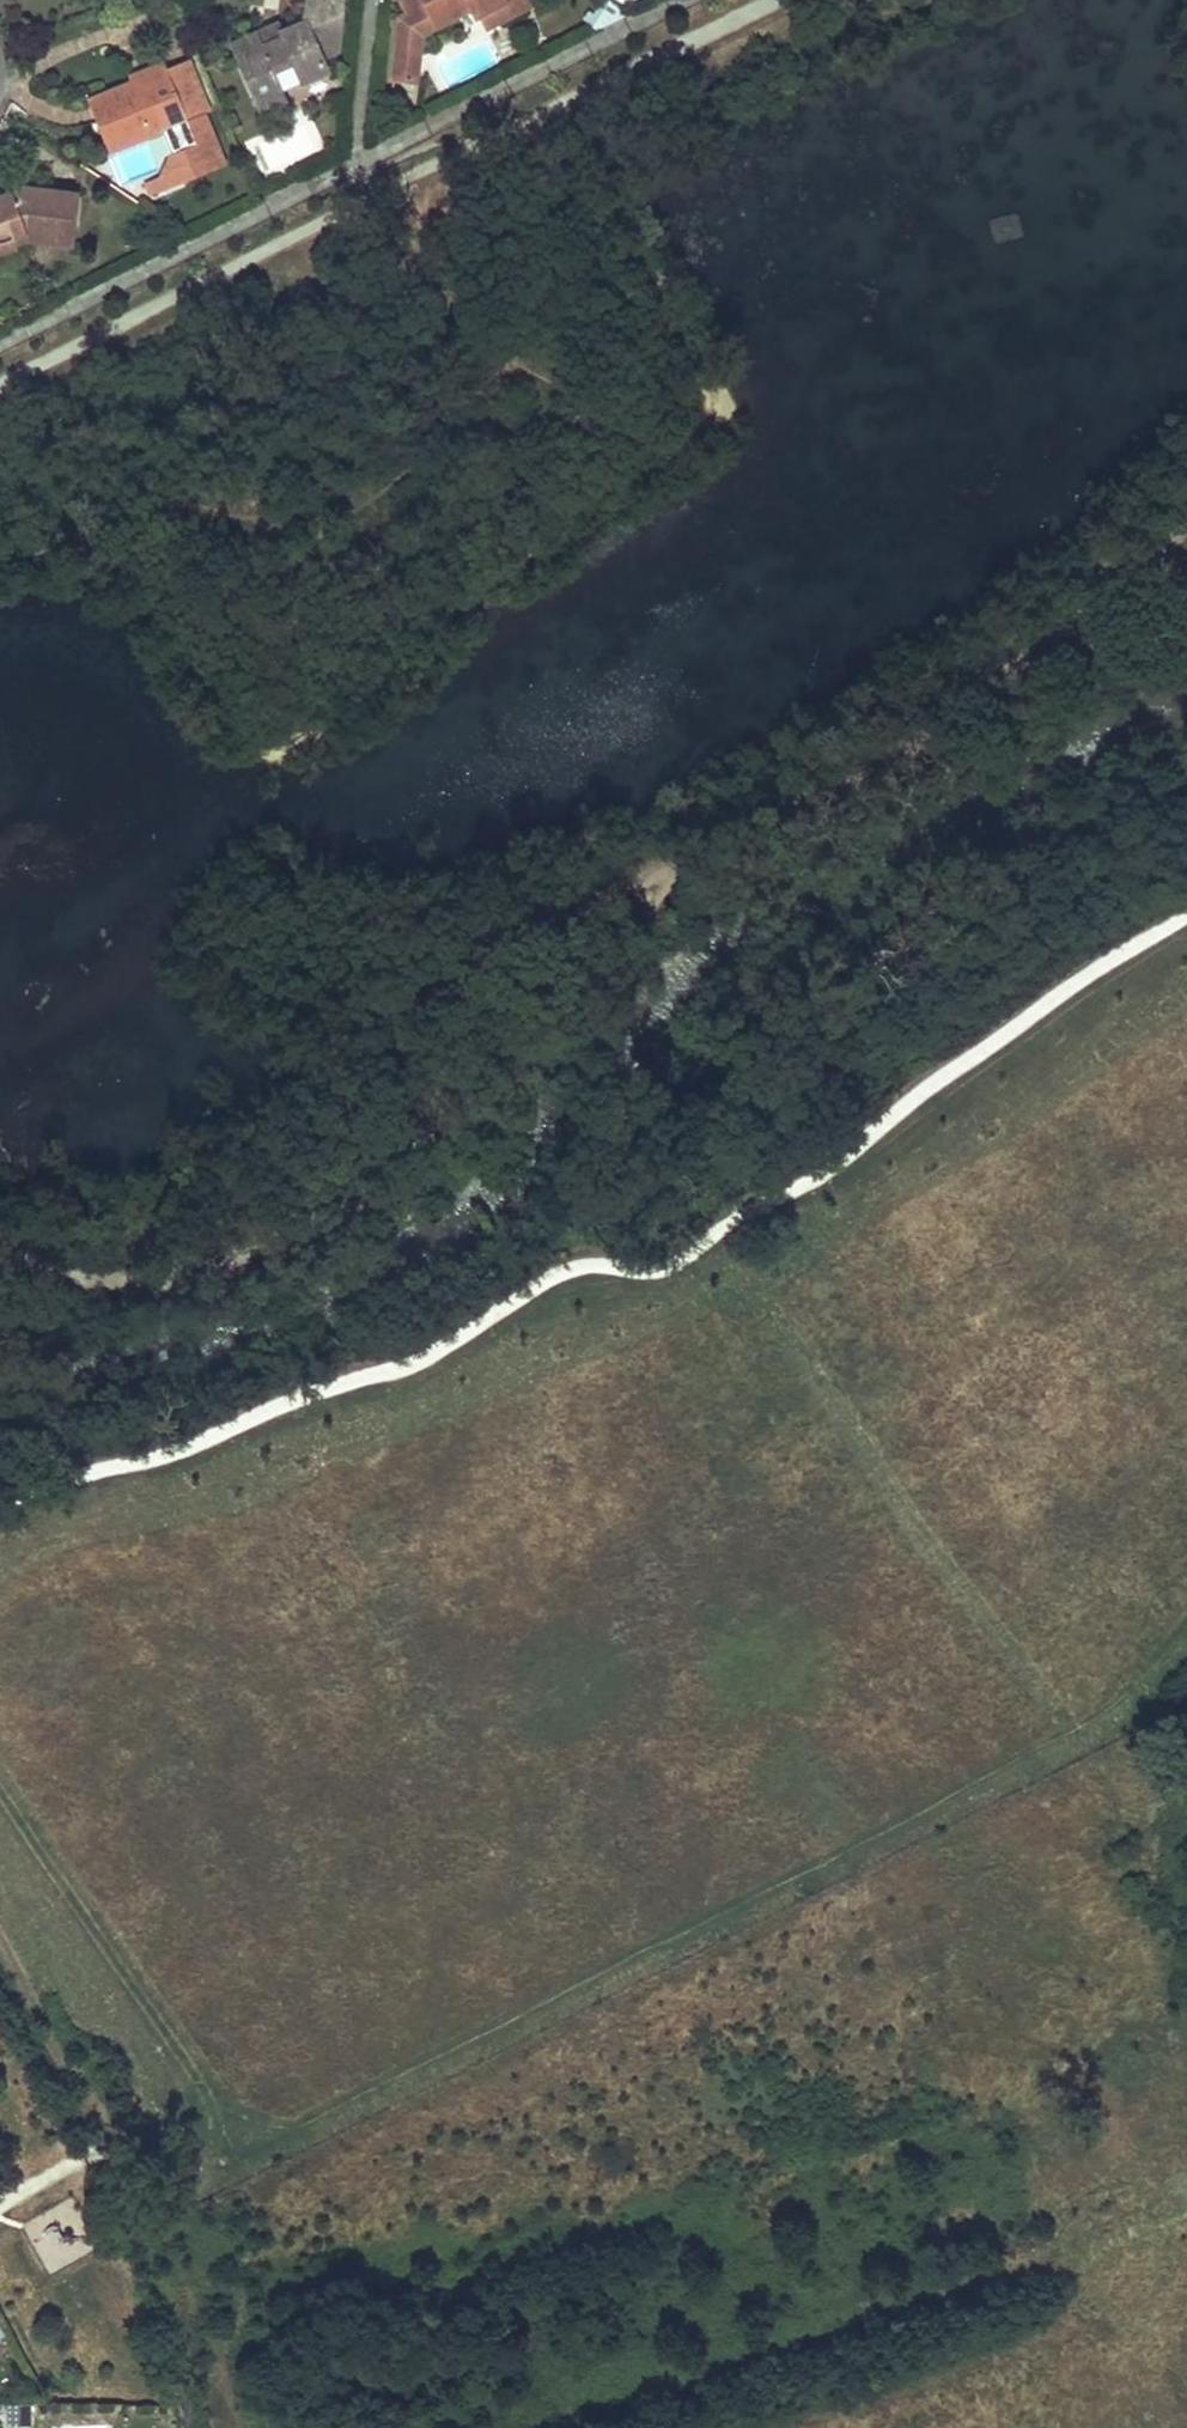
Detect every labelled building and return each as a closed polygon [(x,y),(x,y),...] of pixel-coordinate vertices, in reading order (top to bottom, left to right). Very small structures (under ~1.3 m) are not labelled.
[(279,33),(282,39),(260,48),(254,33),(228,44),(259,114),(285,103),(275,80),(296,70),(302,82),(326,71),(321,60),(334,53),(339,0),(305,0),(304,22),(279,33)] [(421,0),(398,0),(405,14),(424,6),(421,0)] [(424,6),(435,29),(474,9),(484,29),(533,5),(530,0),(421,0),(424,6)] [(429,74),(435,29),(424,6),(405,14),(399,71),(429,74)] [(132,83),(165,70),(162,63),(128,76),(132,83)] [(210,131),(181,63),(165,70),(192,139),(210,131)] [(225,167),(210,131),(192,139),(165,70),(132,83),(87,101),(108,152),(158,132),(175,172),(142,186),(149,200),(225,167)] [(27,234),(40,236),(39,240),(65,243),(69,219),(75,219),(78,196),(26,189),(11,193),(13,201),(4,203),(2,196),(0,197),(0,243),(27,234)] [(40,236),(27,234),(0,243),(0,253),(39,240),(40,236)] [(25,2217),(43,2271),(97,2253),(79,2199),(25,2217)]
